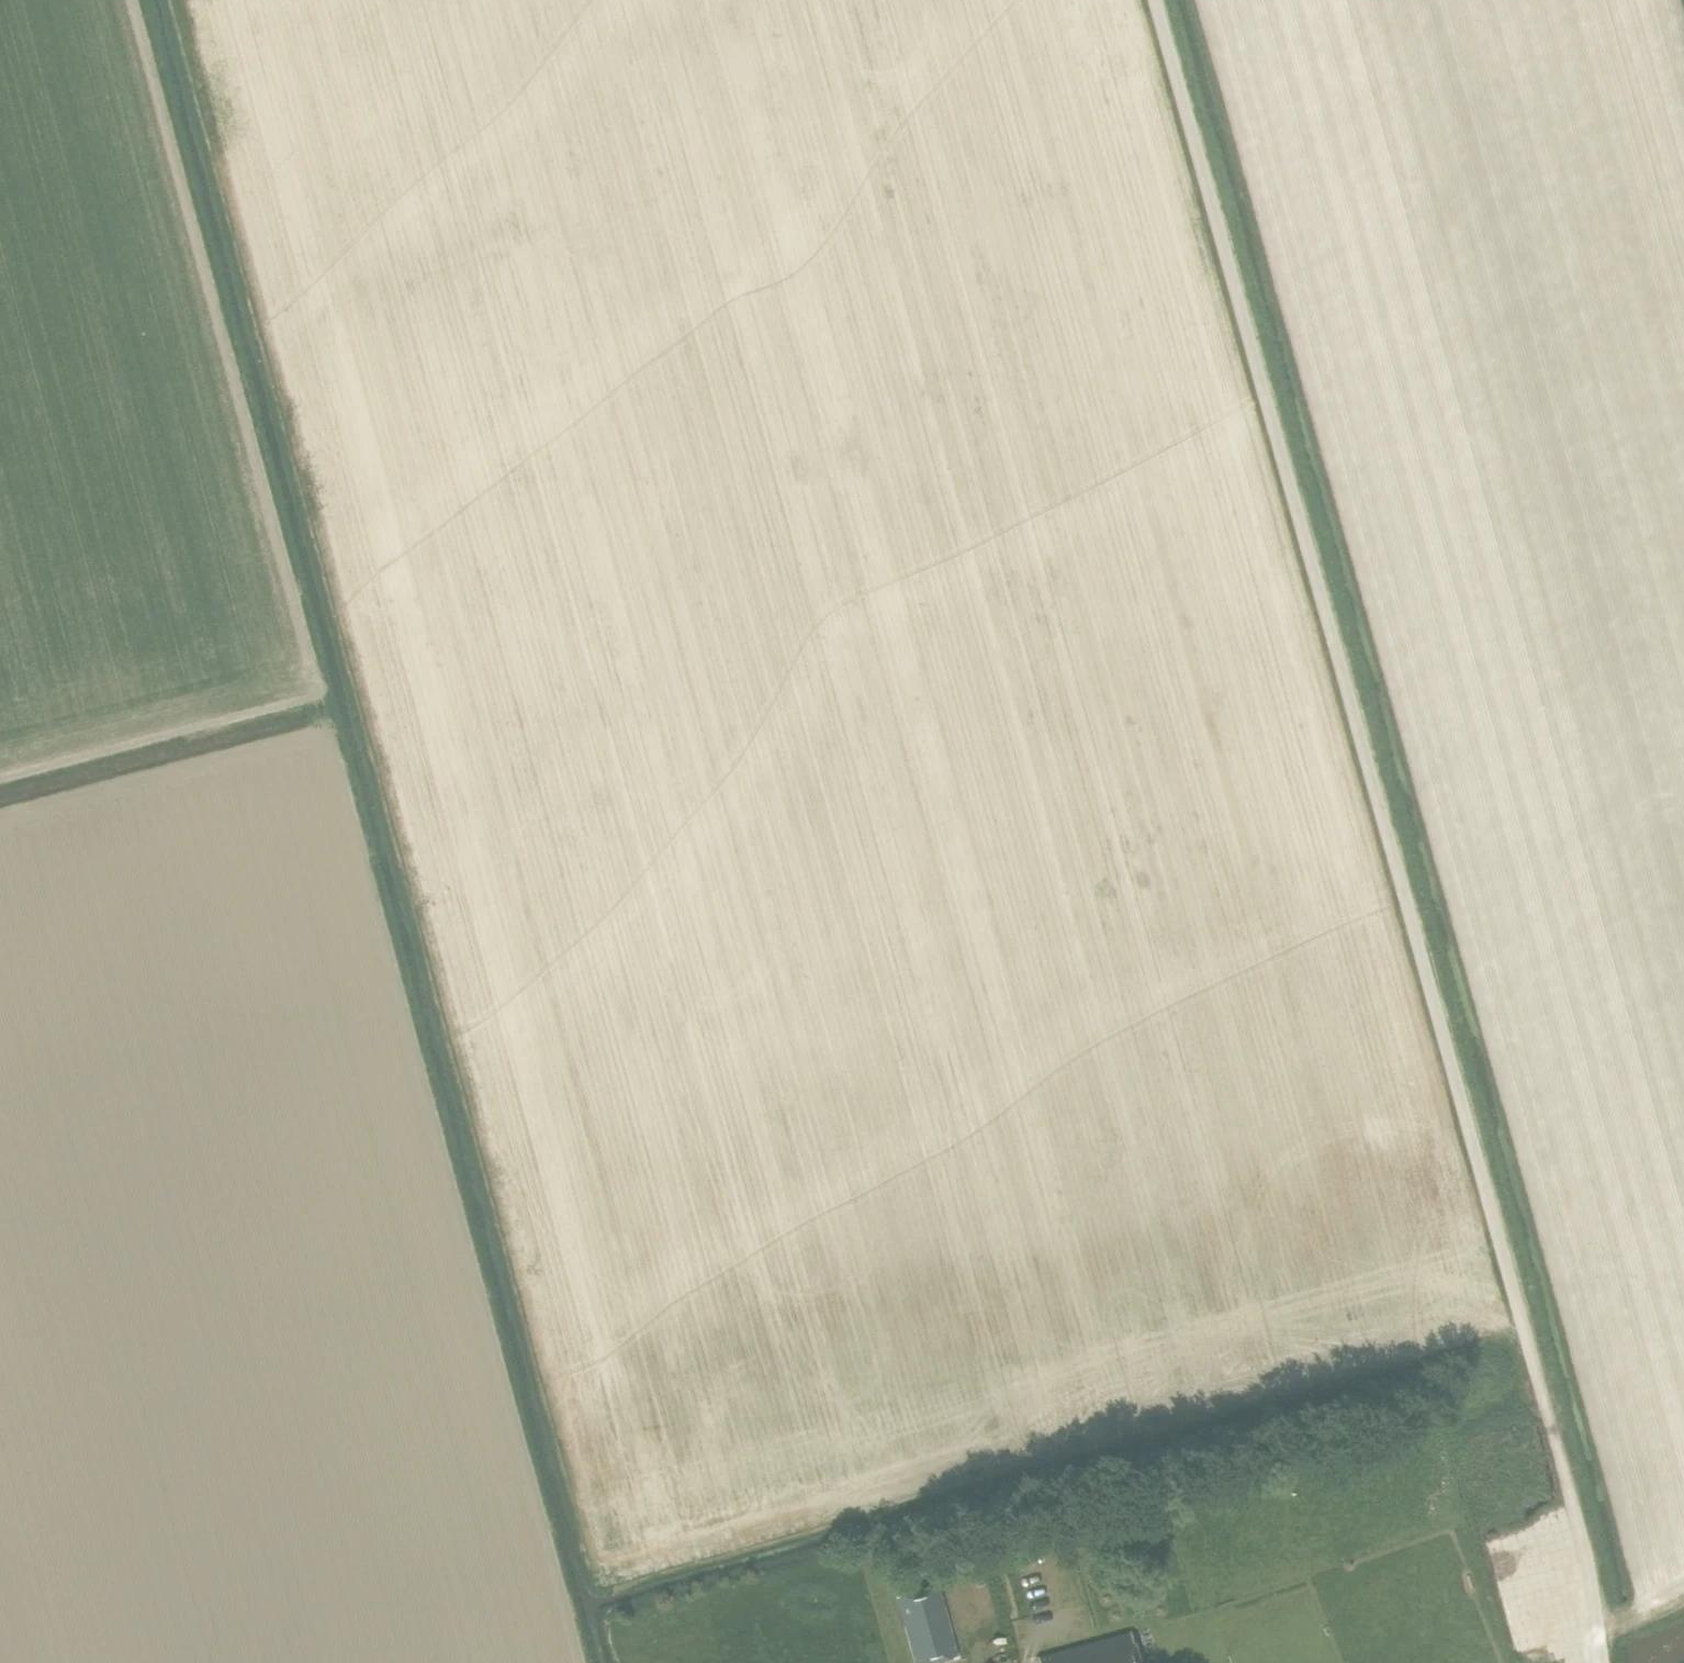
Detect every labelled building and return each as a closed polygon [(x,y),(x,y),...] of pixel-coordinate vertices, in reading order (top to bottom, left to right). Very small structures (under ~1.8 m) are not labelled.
[(897,1596),(917,1662),(931,1662),(959,1655),(953,1637),(938,1584),(897,1596)] [(1132,1633),(1040,1657),(1041,1662),(1139,1662),(1132,1633)]
